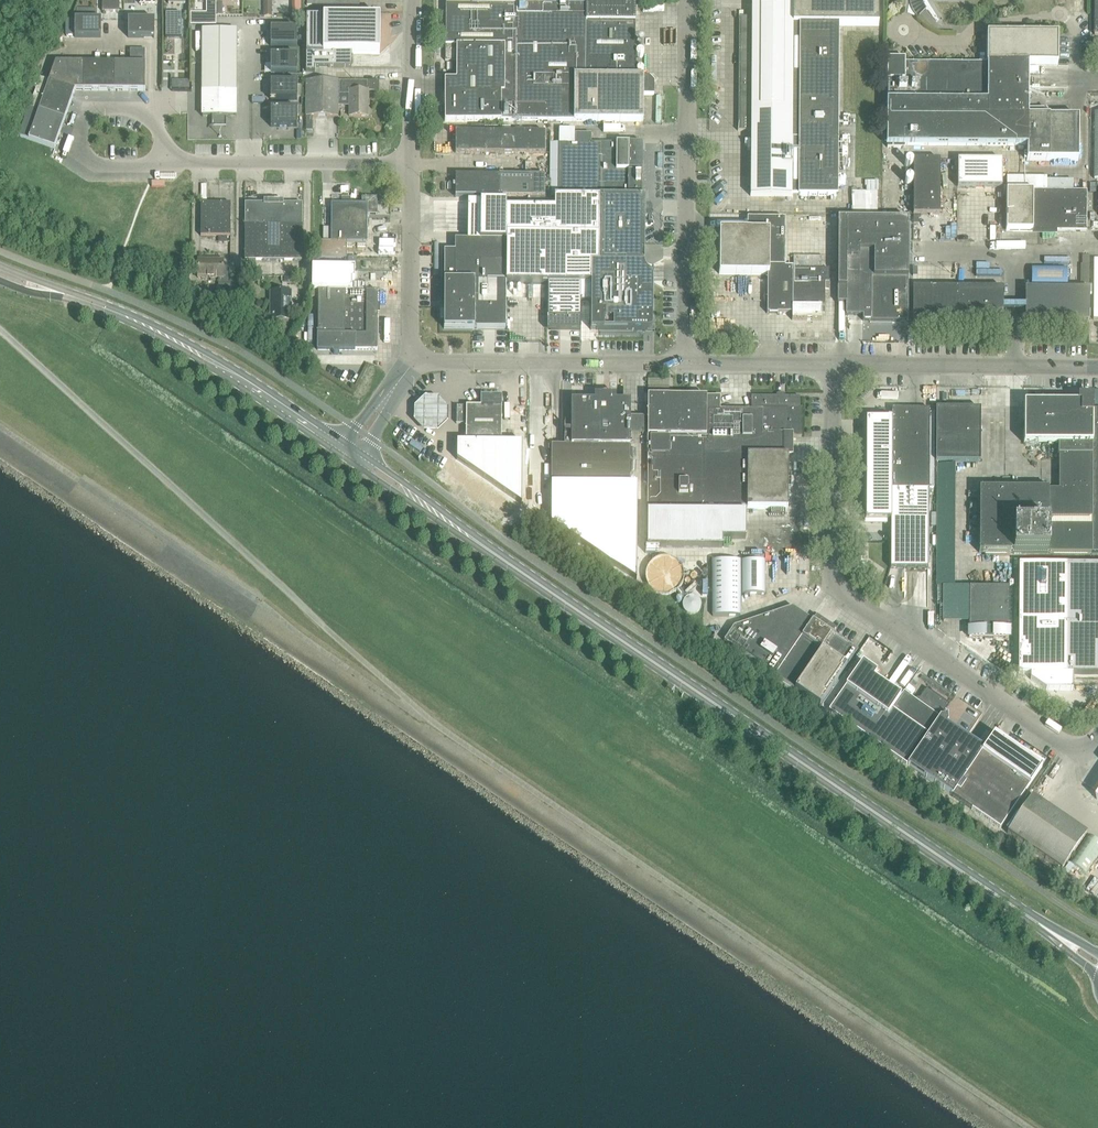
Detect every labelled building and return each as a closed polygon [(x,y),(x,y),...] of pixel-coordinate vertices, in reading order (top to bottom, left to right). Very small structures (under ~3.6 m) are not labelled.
[(102,11),(119,11),(119,0),(102,0),(102,11)] [(206,26),(216,26),(216,0),(206,0),(206,26)] [(511,0),(445,0),(445,61),(456,61),(456,80),(444,80),(444,120),(501,121),(511,121),(511,0)] [(511,121),(543,121),(543,123),(547,123),(547,121),(643,121),(642,95),(654,95),(654,82),(649,77),(634,77),(635,0),(586,0),(586,5),(518,4),(518,0),(511,0),(511,121)] [(751,18),(739,17),(738,131),(751,131),(750,196),(791,196),(791,195),(836,196),(838,26),(879,25),(879,0),(751,0),(751,18)] [(998,15),(1011,16),(1012,0),(998,0),(998,15)] [(271,16),(271,8),(263,8),(263,16),(271,16)] [(190,12),(190,25),(205,25),(205,13),(190,12)] [(181,13),(165,13),(165,37),(181,37),(181,13)] [(351,53),(379,53),(379,17),(306,16),(306,71),(314,71),(314,70),(315,66),(351,67),(351,53)] [(101,19),(74,19),(74,37),(101,37),(101,19)] [(128,19),(128,37),(154,37),(154,19),(128,19)] [(297,28),(270,28),(270,46),(297,46),(297,28)] [(235,115),(236,29),(202,29),(202,115),(235,115)] [(1044,110),(1027,109),(1027,65),(1057,65),(1058,34),(986,33),(986,63),(896,63),(896,59),(888,59),(887,148),(904,148),(904,144),(1026,145),(1026,160),(1078,161),(1078,117),(1048,117),(1048,116),(1044,110)] [(129,63),(129,90),(137,90),(145,90),(145,87),(145,74),(145,50),(129,50),(129,55),(129,63)] [(270,55),(270,73),(297,73),(297,55),(270,55)] [(56,62),(49,81),(74,90),(83,90),(83,62),(56,62)] [(83,62),(83,90),(98,90),(99,63),(83,62)] [(114,63),(99,63),(98,90),(114,90),(114,63)] [(114,63),(114,90),(129,90),(129,63),(114,63)] [(49,81),(40,77),(34,92),(69,104),(74,90),(49,81)] [(270,82),(270,100),(297,99),(297,81),(270,82)] [(337,115),(337,105),(337,95),(338,81),(306,81),(306,115),(337,115)] [(337,105),(349,105),(349,115),(367,115),(367,91),(378,91),(378,81),(338,81),(337,95),(337,105)] [(34,92),(29,107),(64,119),(69,104),(34,92)] [(64,119),(29,107),(23,121),(59,134),(64,119)] [(270,108),(270,126),(297,126),(297,108),(270,108)] [(59,134),(23,121),(18,135),(54,148),(59,134)] [(194,125),(194,137),(208,136),(207,125),(194,125)] [(471,125),(471,132),(471,153),(485,153),(485,126),(484,126),(484,125),(471,125)] [(485,126),(485,153),(500,153),(500,132),(500,126),(485,126)] [(471,153),(471,132),(456,132),(455,153),(471,153)] [(515,132),(500,132),(500,153),(515,153),(515,132)] [(515,132),(515,153),(529,154),(529,132),(515,132)] [(544,132),(529,132),(529,154),(544,154),(544,132)] [(505,262),(505,281),(505,283),(548,283),(548,317),(580,317),(580,301),(590,301),(590,317),(590,329),(647,330),(651,330),(652,329),(652,282),(652,279),(652,278),(652,277),(651,276),(651,275),(650,274),(649,273),(648,273),(647,272),(646,272),(646,271),(645,270),(644,270),(644,269),(644,268),(643,268),(643,267),(643,266),(643,265),(643,264),(643,249),(643,244),(643,220),(649,220),(651,217),(651,211),(649,209),(643,209),(643,197),(642,197),(642,143),(590,143),(590,134),(574,134),(574,143),(558,143),(558,197),(554,197),(554,208),(506,208),(505,262)] [(907,169),(908,169),(910,169),(911,168),(912,167),(912,166),(913,164),(912,163),(912,162),(911,161),(910,160),(908,160),(907,160),(906,161),(905,162),(904,163),(904,164),(904,166),(905,167),(906,168),(907,169)] [(940,160),(913,160),(913,215),(939,215),(940,160)] [(957,187),(1002,187),(1002,160),(957,160),(957,187)] [(455,175),(455,196),(481,196),(499,196),(499,176),(455,175)] [(514,176),(499,176),(499,196),(505,196),(505,197),(514,197),(514,176)] [(514,197),(527,197),(529,197),(529,176),(514,176),(514,197)] [(544,176),(529,176),(529,197),(527,197),(527,204),(549,204),(549,197),(544,197),(544,176)] [(1006,191),(1006,231),(1086,231),(1086,191),(1073,191),(1072,180),(1046,180),(1046,178),(1006,177),(1006,191)] [(907,186),(908,186),(910,186),(911,185),(912,184),(912,183),(912,182),(912,180),(912,179),(911,178),(910,178),(908,178),(907,178),(906,178),(905,179),(905,181),(904,182),(905,183),(905,184),(906,185),(907,186)] [(367,204),(367,214),(377,214),(377,196),(361,196),(361,204),(367,204)] [(430,212),(430,196),(419,196),(419,211),(430,212)] [(317,242),(317,259),(341,259),(347,259),(347,242),(367,242),(367,214),(367,204),(361,204),(350,204),(350,197),(341,197),(341,204),(331,204),(331,242),(317,242)] [(444,251),(443,328),(505,328),(505,283),(505,281),(505,262),(506,208),(506,201),(479,201),(467,200),(467,240),(454,239),(454,251),(444,251)] [(231,203),(200,202),(200,235),(230,236),(231,203)] [(245,203),(245,224),(302,225),(302,203),(245,203)] [(158,216),(167,221),(172,213),(163,208),(158,216)] [(180,219),(175,227),(183,232),(188,225),(180,219)] [(908,219),(838,219),(727,219),(727,320),(802,320),(802,303),(845,303),(845,315),(862,315),(862,320),(908,321),(908,219)] [(302,225),(245,224),(244,260),(302,261),(302,225)] [(218,278),(218,285),(218,302),(230,310),(230,285),(230,267),(223,266),(223,260),(198,259),(198,277),(218,278)] [(1036,283),(1072,283),(1072,266),(1036,266),(1036,283)] [(312,268),(311,290),(312,290),(312,297),(318,297),(317,350),(332,350),(332,353),(334,354),(338,354),(339,353),(339,350),(377,351),(377,291),(352,291),(352,281),(354,281),(354,269),(312,268)] [(957,321),(957,288),(912,288),(912,321),(957,321)] [(1003,288),(957,288),(957,321),(1002,321),(1003,288)] [(1089,289),(1025,288),(1025,321),(1088,322),(1089,289)] [(288,320),(291,320),(291,291),(270,291),(270,320),(272,320),(272,329),(288,329),(288,320)] [(527,292),(518,292),(518,314),(527,314),(527,292)] [(547,317),(547,329),(580,329),(580,317),(548,317),(547,317)] [(520,330),(520,338),(535,339),(535,330),(520,330)] [(550,523),(636,579),(637,483),(629,483),(630,401),(615,401),(615,395),(594,395),(594,401),(571,400),(571,435),(564,435),(564,445),(551,445),(548,445),(548,450),(551,450),(550,523)] [(501,396),(480,396),(480,406),(456,406),(456,424),(465,424),(465,441),(456,441),(456,459),(521,504),(522,442),(501,442),(501,406),(501,396)] [(745,539),(746,506),(746,509),(787,509),(788,455),(784,455),(784,436),(801,437),(801,408),(799,408),(800,397),(751,396),(751,410),(720,410),(720,396),(648,396),(647,547),(721,547),(722,538),(745,539)] [(1042,402),(1023,402),(1023,443),(1058,443),(1058,455),(1061,455),(1061,490),(979,489),(979,553),(1097,553),(1097,410),(1092,410),(1092,397),(1078,397),(1078,403),(1054,402),(1054,398),(1042,398),(1042,402)] [(437,400),(423,399),(413,409),(413,424),(423,434),(437,434),(447,424),(447,410),(437,400)] [(865,419),(865,520),(890,520),(890,568),(928,568),(928,490),(929,490),(929,409),(891,409),(891,419),(878,419),(878,415),(877,415),(877,419),(865,419)] [(936,409),(935,462),(979,462),(980,409),(936,409)] [(753,510),(753,530),(804,531),(804,511),(753,510)] [(678,563),(673,559),(670,558),(667,557),(664,557),(660,557),(657,558),(651,562),(649,564),(646,570),(645,573),(645,577),(646,581),(647,583),(648,587),(650,589),(653,592),(656,593),(659,594),(662,595),(666,595),(669,595),(672,594),(677,590),(680,587),(682,584),(683,582),(684,578),(684,575),(682,568),(681,565),(678,563)] [(712,560),(712,615),(740,616),(740,594),(742,594),(764,594),(764,561),(742,561),(740,561),(712,560)] [(944,579),(971,579),(971,565),(965,565),(965,560),(944,560),(944,579)] [(1018,674),(1030,674),(1030,680),(1045,690),(1072,690),(1072,674),(1097,674),(1097,564),(1066,564),(1018,564),(1018,674)] [(987,578),(987,587),(969,587),(969,637),(1008,638),(1009,587),(1008,587),(1008,578),(987,578)] [(700,607),(700,605),(700,603),(700,602),(699,600),(698,599),(696,598),(695,597),(693,596),(691,596),(689,596),(688,597),(686,597),(685,599),(684,600),(683,602),(682,603),(682,605),(682,607),(683,609),(683,610),(685,612),(686,613),(688,614),(689,614),(691,614),(693,614),(695,614),(696,613),(698,612),(699,610),(700,609),(700,607)] [(846,667),(846,666),(854,655),(845,648),(848,645),(792,607),(733,627),(723,641),(819,706),(846,667)] [(887,654),(891,649),(877,639),(874,644),(887,654)] [(839,695),(828,710),(858,731),(906,765),(912,769),(943,726),(943,727),(947,721),(945,709),(948,704),(926,689),(917,702),(904,692),(900,697),(873,678),(876,673),(862,663),(839,695)] [(924,671),(916,683),(921,687),(929,675),(924,671)] [(911,695),(914,691),(908,686),(905,691),(911,695)] [(943,726),(913,770),(952,796),(1000,828),(1042,767),(994,734),(981,752),(943,727),(943,726)] [(989,727),(981,741),(987,744),(994,730),(989,727)] [(1082,779),(1080,784),(1089,789),(1092,784),(1082,779)] [(1031,797),(1007,833),(1061,870),(1086,834),(1031,797)] [(1087,835),(1068,863),(1085,874),(1097,855),(1097,842),(1087,835)]
